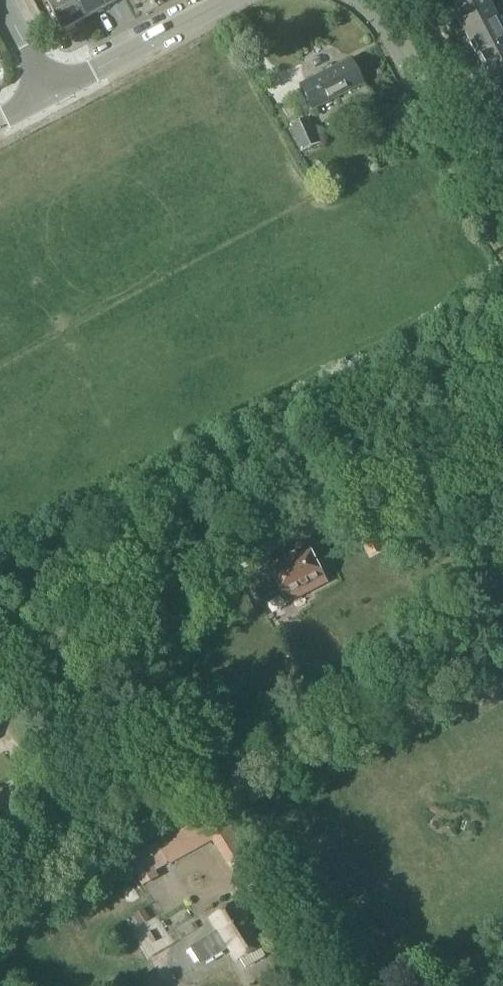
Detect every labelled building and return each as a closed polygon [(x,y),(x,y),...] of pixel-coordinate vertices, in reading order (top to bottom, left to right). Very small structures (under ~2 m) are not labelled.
[(74,0),(45,0),(62,32),(84,20),(74,0)] [(84,20),(105,9),(100,0),(74,0),(84,20)] [(105,9),(123,0),(100,0),(105,9)] [(456,10),(453,12),(454,14),(455,13),(454,11),(458,9),(458,11),(479,0),(451,0),(456,10)] [(458,11),(458,9),(454,11),(455,13),(454,14),(465,36),(497,19),(487,0),(479,0),(458,11)] [(465,36),(477,58),(502,45),(502,30),(497,19),(465,36)] [(477,58),(488,81),(502,73),(502,45),(477,58)] [(349,60),(299,86),(312,111),(362,85),(349,60)] [(488,81),(500,104),(502,102),(502,73),(488,81)] [(309,119),(305,120),(293,99),(278,108),(289,128),(290,128),(301,151),(319,142),(309,119)] [(368,556),(381,550),(374,535),(361,541),(368,556)] [(287,558),(270,568),(289,603),(326,583),(304,542),(284,553),(287,558)] [(220,808),(156,844),(168,864),(212,841),(241,886),(261,872),(220,808)] [(101,902),(114,895),(109,885),(96,892),(101,902)] [(235,904),(210,919),(218,931),(190,948),(201,966),(228,949),(236,962),(261,947),(252,932),(257,930),(246,913),(242,915),(235,904)] [(144,909),(134,915),(140,925),(150,919),(144,909)]
